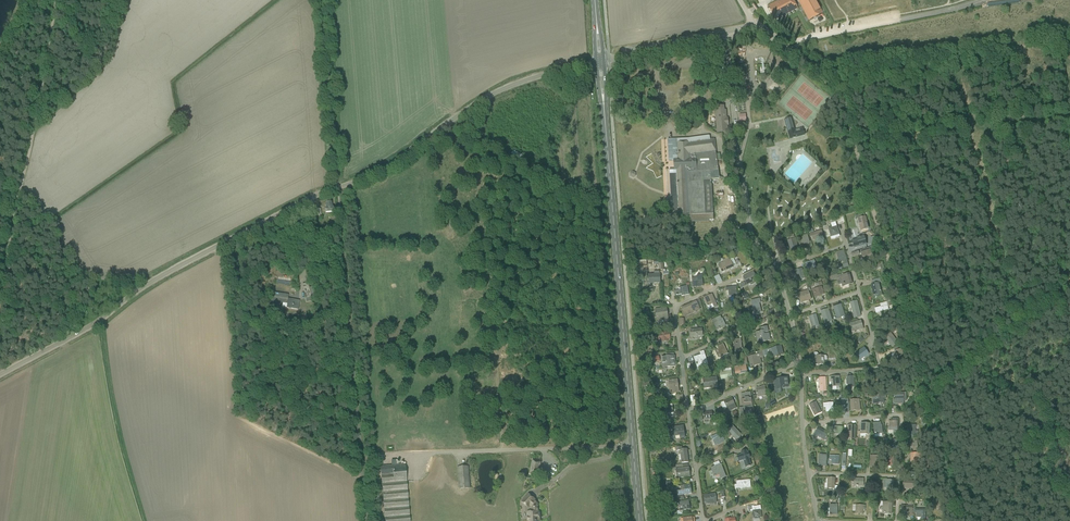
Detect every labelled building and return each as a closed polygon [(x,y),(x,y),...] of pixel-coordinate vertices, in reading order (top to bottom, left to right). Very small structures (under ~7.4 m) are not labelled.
[(773,4),(768,6),(775,20),(797,8),(792,0),(779,0),(777,1),(773,4)] [(809,21),(823,14),(819,6),(816,0),(798,0),(809,21)] [(1005,42),(1007,52),(1014,50),(1012,40),(1005,42)] [(715,111),(716,115),(717,133),(728,132),(727,125),(728,125),(728,118),(727,119),(726,110),(724,110),(724,106),(716,107),(716,106),(713,106),(711,111),(715,111)] [(784,120),(789,139),(804,135),(802,128),(794,130),(791,118),(784,120)] [(678,218),(687,218),(689,246),(713,245),(712,220),(714,220),(711,180),(719,179),(717,161),(721,160),(720,154),(716,154),(714,140),(710,140),(709,136),(688,139),(688,140),(684,140),(684,139),(677,140),(675,140),(668,140),(669,161),(674,161),(674,170),(670,170),(672,216),(678,216),(678,218)] [(861,202),(859,198),(847,202),(849,206),(861,202)] [(842,216),(836,218),(837,222),(838,225),(844,223),(842,216)] [(865,217),(857,219),(861,231),(868,229),(865,217)] [(830,229),(828,229),(830,236),(831,237),(831,238),(832,239),(839,237),(839,235),(836,227),(836,226),(835,223),(837,222),(836,218),(831,219),(832,224),(831,224),(832,228),(830,229)] [(728,227),(729,233),(739,231),(738,225),(728,227)] [(821,231),(809,235),(810,237),(812,236),(813,240),(816,239),(816,237),(820,236),(821,237),(823,237),(821,231)] [(799,244),(809,242),(807,235),(797,238),(799,244)] [(853,241),(852,242),(854,248),(866,245),(864,237),(857,239),(857,240),(853,241)] [(791,250),(791,252),(798,250),(794,239),(791,240),(791,241),(788,242),(789,245),(790,244),(792,249),(791,250)] [(861,253),(862,255),(865,263),(873,260),(869,250),(861,253)] [(843,251),(836,253),(839,262),(843,261),(844,264),(847,263),(843,251)] [(718,264),(720,267),(722,272),(733,267),(730,260),(729,260),(728,258),(722,260),(724,262),(718,264)] [(795,271),(795,273),(798,280),(804,278),(801,269),(795,271)] [(654,271),(654,274),(646,275),(647,284),(660,283),(659,271),(654,271)] [(747,285),(749,284),(750,285),(752,285),(754,284),(755,283),(754,281),(757,280),(753,272),(743,277),(747,285)] [(852,284),(849,273),(843,275),(843,274),(836,276),(829,278),(830,281),(836,280),(838,284),(839,285),(842,284),(842,285),(843,285),(845,284),(847,283),(848,285),(852,284)] [(695,282),(692,282),(693,287),(701,286),(701,285),(703,285),(702,279),(701,275),(697,276),(697,279),(695,279),(695,282)] [(302,285),(304,295),(305,298),(311,297),(308,283),(302,285)] [(879,283),(871,285),(873,295),(873,296),(875,296),(875,295),(881,294),(881,295),(882,295),(879,283)] [(798,294),(800,301),(801,303),(811,299),(808,291),(810,291),(808,284),(806,285),(807,291),(798,294)] [(680,290),(674,291),(675,296),(676,295),(676,296),(678,295),(677,295),(681,294),(681,296),(689,295),(687,286),(680,287),(680,290)] [(728,290),(729,296),(737,295),(736,287),(725,288),(726,291),(728,290)] [(821,287),(814,289),(812,290),(814,297),(820,296),(824,295),(821,287)] [(274,293),(273,298),(272,303),(276,304),(277,301),(282,301),(281,306),(297,309),(299,301),(287,299),(288,295),(274,293)] [(704,298),(706,303),(707,305),(707,306),(708,306),(712,304),(713,307),(716,306),(714,300),(712,295),(704,298)] [(760,297),(751,300),(754,314),(756,314),(755,314),(761,312),(759,304),(762,303),(760,297)] [(696,302),(681,308),(685,316),(699,309),(696,302)] [(850,303),(850,304),(854,319),(860,317),(857,302),(850,303)] [(844,317),(842,310),(841,305),(833,307),(835,313),(837,319),(841,318),(844,317)] [(880,307),(874,309),(875,312),(879,311),(880,312),(882,320),(891,318),(889,310),(887,306),(880,308),(880,307)] [(667,308),(654,310),(656,322),(662,321),(662,322),(663,322),(663,321),(668,321),(667,308)] [(821,312),(822,317),(824,323),(828,321),(829,325),(833,324),(828,309),(821,312)] [(816,315),(808,317),(811,327),(816,325),(817,329),(820,328),(816,315)] [(720,316),(711,320),(716,330),(720,328),(725,326),(720,316)] [(863,329),(861,321),(850,324),(852,332),(863,329)] [(762,331),(755,333),(758,343),(769,341),(767,334),(763,335),(763,333),(765,332),(765,333),(768,332),(767,327),(761,328),(761,330),(762,329),(762,331)] [(702,329),(690,330),(691,337),(694,337),(694,335),(696,335),(697,335),(699,334),(699,336),(703,336),(702,329)] [(661,339),(661,340),(667,340),(667,339),(670,338),(669,332),(666,333),(666,332),(665,332),(665,333),(656,334),(657,340),(661,339)] [(885,338),(885,339),(890,345),(892,347),(897,343),(890,333),(885,338)] [(742,339),(733,340),(734,350),(735,350),(735,351),(740,350),(740,349),(743,349),(742,339)] [(717,347),(718,349),(714,351),(718,359),(728,354),(723,344),(717,347)] [(781,346),(769,349),(766,350),(767,352),(768,355),(773,353),(774,357),(783,355),(781,346)] [(864,348),(855,354),(860,360),(868,354),(864,348)] [(900,349),(894,351),(896,360),(897,363),(905,361),(905,360),(908,359),(906,355),(905,354),(903,355),(901,349),(900,349)] [(696,363),(696,365),(697,368),(709,364),(704,351),(700,352),(702,356),(694,358),(696,363)] [(758,354),(748,357),(751,367),(761,364),(760,357),(762,356),(761,351),(758,352),(758,354)] [(813,356),(813,359),(815,359),(816,365),(824,364),(824,360),(827,360),(827,357),(826,356),(824,356),(818,356),(818,354),(817,353),(816,353),(814,353),(813,354),(813,356)] [(673,354),(666,354),(666,357),(662,357),(663,368),(675,366),(674,356),(673,354)] [(734,367),(734,369),(735,374),(738,374),(738,372),(740,372),(741,372),(741,371),(743,371),(744,373),(747,373),(746,367),(746,366),(734,367)] [(702,378),(703,388),(709,388),(709,386),(714,385),(714,387),(717,387),(716,376),(702,378)] [(839,377),(828,377),(828,382),(830,382),(831,387),(839,386),(839,377)] [(774,380),(775,386),(780,385),(780,387),(788,386),(787,378),(774,380)] [(677,380),(672,381),(668,381),(670,393),(679,392),(677,380)] [(756,393),(756,394),(757,394),(757,397),(766,396),(766,392),(765,386),(762,387),(762,388),(756,388),(756,393)] [(750,393),(741,394),(742,399),(743,408),(752,407),(751,398),(750,393)] [(904,393),(894,393),(895,404),(898,404),(898,401),(904,401),(906,401),(905,393),(904,393)] [(886,394),(872,395),(872,401),(876,400),(876,404),(884,404),(884,400),(886,400),(886,394)] [(731,398),(721,404),(723,409),(727,408),(728,412),(736,408),(731,398)] [(850,400),(850,403),(851,411),(854,411),(854,408),(859,408),(859,400),(850,400)] [(809,405),(811,408),(812,407),(813,409),(813,411),(814,410),(815,412),(813,413),(814,416),(821,413),(815,402),(809,405)] [(669,405),(664,405),(664,406),(665,415),(668,415),(668,419),(674,418),(672,406),(672,404),(669,404),(669,405)] [(704,420),(710,419),(710,421),(713,421),(712,411),(703,412),(704,421),(705,421),(704,420)] [(892,424),(888,424),(888,431),(888,434),(893,434),(893,433),(894,433),(894,436),(893,436),(893,442),(896,442),(897,436),(897,433),(897,421),(892,421),(892,424)] [(881,422),(874,423),(874,428),(875,438),(882,437),(881,422)] [(861,423),(860,432),(860,434),(869,435),(869,424),(861,423)] [(914,425),(907,426),(907,436),(915,436),(915,433),(915,432),(915,431),(915,428),(916,428),(916,425),(914,425)] [(671,428),(672,437),(669,437),(670,441),(675,440),(675,437),(680,436),(680,439),(685,438),(683,426),(671,428)] [(728,431),(733,437),(735,439),(737,437),(738,438),(741,435),(733,427),(728,431)] [(832,427),(832,432),(831,434),(841,435),(842,427),(832,427)] [(818,428),(814,434),(813,436),(815,438),(817,435),(826,441),(828,438),(826,437),(828,434),(825,432),(825,433),(820,430),(820,429),(818,428)] [(712,437),(714,440),(716,445),(724,441),(721,433),(712,437)] [(914,443),(912,444),(909,444),(910,451),(918,450),(917,441),(914,441),(914,443)] [(681,447),(675,448),(676,451),(680,451),(680,455),(678,455),(679,459),(681,459),(682,463),(688,462),(686,449),(682,450),(681,447)] [(741,455),(737,456),(738,462),(743,461),(745,468),(751,466),(749,459),(751,458),(749,452),(747,453),(746,450),(740,452),(741,455)] [(919,454),(911,454),(911,457),(913,457),(913,462),(913,465),(919,466),(919,462),(921,462),(921,456),(919,456),(919,454)] [(870,455),(869,465),(876,466),(876,467),(878,467),(879,455),(870,455)] [(884,457),(883,466),(894,467),(894,458),(884,457)] [(529,474),(538,476),(541,462),(532,460),(529,474)] [(381,472),(385,520),(410,520),(406,481),(405,464),(380,466),(381,472)] [(721,478),(725,477),(721,465),(711,469),(714,475),(714,476),(715,476),(719,474),(721,478)] [(468,467),(457,467),(458,473),(459,489),(470,488),(469,472),(468,467)] [(677,478),(680,478),(685,477),(685,475),(689,475),(689,468),(676,470),(677,478)] [(824,488),(827,488),(827,489),(834,489),(834,486),(835,478),(828,478),(827,483),(824,483),(824,488)] [(737,485),(735,485),(736,488),(750,487),(750,480),(736,481),(737,485)] [(893,480),(883,480),(883,488),(885,488),(885,491),(893,491),(893,480)] [(903,481),(902,492),(902,488),(917,489),(916,489),(917,485),(917,483),(917,482),(903,481)] [(692,494),(690,485),(685,486),(680,486),(681,491),(677,492),(677,496),(681,495),(686,494),(692,494)] [(521,502),(529,508),(530,506),(531,507),(531,512),(528,512),(529,520),(540,520),(539,512),(538,512),(538,504),(533,499),(528,494),(521,502)] [(716,503),(715,494),(704,496),(705,504),(716,503)] [(937,509),(939,510),(943,504),(933,498),(930,504),(932,506),(933,504),(935,505),(935,506),(936,506),(938,507),(937,509)] [(678,515),(683,515),(682,511),(689,510),(688,501),(679,503),(679,509),(679,510),(680,511),(677,511),(678,515)] [(891,515),(891,502),(880,502),(879,505),(882,506),(882,514),(891,515)] [(856,503),(855,512),(855,514),(863,514),(863,512),(865,512),(865,505),(864,505),(864,504),(856,503)] [(830,505),(830,508),(827,508),(827,514),(830,514),(830,515),(837,515),(837,505),(830,505)] [(747,507),(748,510),(748,512),(752,512),(754,519),(761,518),(760,510),(761,510),(760,506),(754,507),(753,506),(747,507)] [(901,506),(901,512),(909,512),(909,516),(913,516),(913,506),(901,506)] [(925,510),(915,510),(915,513),(916,513),(916,517),(921,517),(921,520),(925,520),(925,510)]
